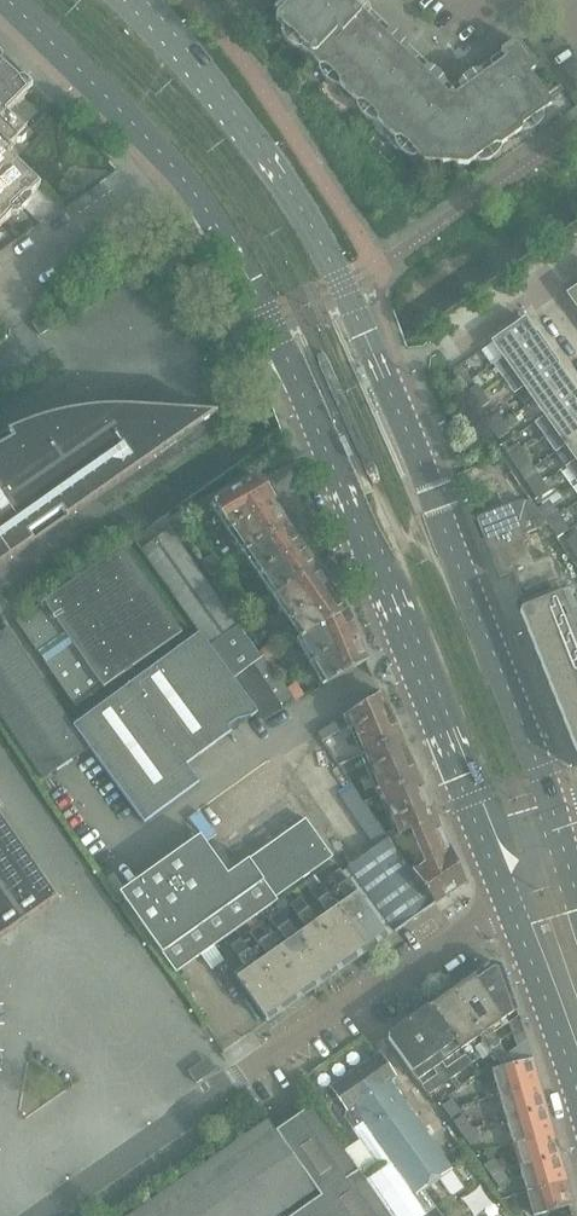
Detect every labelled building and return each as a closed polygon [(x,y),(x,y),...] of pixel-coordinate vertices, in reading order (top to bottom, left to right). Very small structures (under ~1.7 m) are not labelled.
[(277,17),(276,20),(301,44),(301,49),(320,67),(325,67),(339,80),(339,85),(358,103),(363,103),(377,116),(377,121),(396,139),(401,139),(426,162),(468,165),(496,145),(501,146),(522,132),(523,127),(551,107),(551,103),(531,74),(535,71),(536,67),(519,42),(515,42),(501,51),(501,55),(453,89),(452,89),(358,0),(292,0),(277,17)] [(12,216),(18,216),(24,209),(25,209),(31,202),(31,197),(41,187),(10,156),(14,152),(11,149),(16,144),(17,144),(22,144),(27,139),(27,134),(26,133),(27,133),(8,113),(28,93),(32,88),(33,88),(32,87),(26,81),(21,81),(2,62),(2,57),(0,55),(0,228),(12,216)] [(576,307),(576,288),(568,295),(576,307)] [(41,318),(32,323),(41,336),(49,330),(41,318)] [(503,357),(536,335),(525,320),(493,342),(493,343),(482,352),(491,365),(503,357)] [(503,357),(514,372),(547,349),(537,334),(536,335),(503,357)] [(514,372),(524,387),(557,363),(547,349),(514,372)] [(524,387),(534,401),(567,379),(557,365),(558,364),(557,363),(524,387)] [(463,368),(454,374),(463,388),(472,381),(463,368)] [(545,416),(576,394),(576,393),(567,379),(534,401),(545,416)] [(466,393),(472,402),(484,394),(478,385),(466,393)] [(484,394),(472,402),(478,411),(490,403),(484,394)] [(545,416),(555,431),(576,416),(576,394),(545,416)] [(161,454),(218,415),(149,411),(131,410),(112,409),(102,410),(85,411),(73,413),(54,417),(44,420),(35,423),(26,426),(16,430),(0,438),(0,567),(161,454)] [(486,423),(492,432),(504,424),(498,415),(486,423)] [(566,446),(576,438),(576,416),(555,431),(566,446)] [(504,424),(492,432),(498,441),(510,433),(504,424)] [(566,446),(557,451),(568,466),(576,460),(576,438),(566,446)] [(506,453),(512,461),(523,453),(518,445),(506,453)] [(512,461),(518,470),(530,463),(523,453),(512,461)] [(526,482),(532,491),(544,483),(538,474),(526,482)] [(282,518),(284,516),(278,508),(275,508),(271,502),(273,500),(258,478),(213,503),(246,552),(286,524),(282,518)] [(532,491),(538,500),(550,492),(544,483),(532,491)] [(538,510),(548,524),(564,513),(555,499),(538,510)] [(492,547),(489,548),(489,549),(523,535),(536,530),(525,500),(477,519),(477,520),(478,520),(484,537),(484,538),(488,537),(492,547)] [(574,527),(564,513),(548,524),(558,538),(574,527)] [(286,524),(246,552),(277,596),(317,568),(313,562),(314,560),(308,552),(305,552),(297,540),(299,538),(293,530),(290,530),(286,524)] [(169,530),(142,550),(195,625),(201,633),(205,640),(234,619),(169,530)] [(572,550),(576,547),(576,534),(566,541),(572,550)] [(494,561),(501,577),(500,578),(501,579),(513,574),(515,579),(522,598),(561,582),(551,558),(534,564),(523,535),(489,549),(489,550),(493,548),(497,559),(493,560),(494,561)] [(123,548),(44,602),(16,622),(76,708),(182,633),(123,548)] [(216,556),(204,565),(212,576),(223,567),(216,556)] [(317,568),(277,596),(304,636),(301,637),(301,638),(347,612),(343,606),(344,603),(339,595),(336,595),(328,584),(329,582),(324,574),(321,574),(317,568)] [(521,613),(520,613),(576,755),(576,614),(569,593),(563,595),(562,594),(521,611),(521,613)] [(366,662),(367,661),(364,654),(366,652),(362,643),(359,643),(351,623),(353,621),(349,612),(347,612),(301,638),(327,685),(366,662)] [(286,691),(234,619),(205,640),(262,717),(264,721),(295,703),(286,691)] [(7,629),(0,634),(0,715),(43,780),(87,750),(7,629)] [(199,634),(73,727),(144,824),(200,783),(187,766),(231,733),(232,733),(228,728),(237,723),(251,719),(258,714),(220,661),(199,634)] [(275,641),(261,650),(267,659),(280,651),(275,641)] [(296,684),(286,691),(295,703),(304,697),(296,684)] [(382,694),(344,718),(349,730),(355,728),(366,754),(401,738),(399,735),(401,733),(396,722),(393,721),(382,694)] [(336,723),(318,734),(323,742),(341,731),(336,723)] [(417,776),(418,774),(413,762),(411,762),(401,738),(366,754),(383,795),(418,779),(417,776)] [(418,779),(383,795),(401,835),(412,831),(436,820),(426,797),(427,795),(422,783),(420,783),(418,779)] [(58,899),(0,815),(0,940),(58,899)] [(426,864),(414,873),(435,905),(465,883),(451,850),(449,851),(442,836),(444,833),(439,822),(436,822),(436,820),(412,831),(426,864)] [(200,837),(120,894),(176,973),(277,902),(275,899),(332,858),(306,821),(249,861),(248,861),(228,876),(200,837)] [(435,905),(414,873),(390,841),(350,869),(373,902),(395,933),(435,905)] [(341,888),(330,896),(338,907),(338,908),(337,908),(368,952),(389,938),(358,894),(359,894),(341,869),(332,875),(341,888)] [(321,903),(310,910),(318,921),(317,922),(348,966),(368,952),(337,908),(338,908),(338,907),(330,896),(321,883),(311,889),(321,903)] [(300,897),(291,903),(308,928),(297,935),(297,936),(328,980),(348,966),(317,922),(318,921),(310,910),(300,897)] [(281,931),(270,939),(278,949),(277,950),(308,994),(328,980),(297,936),(297,935),(280,911),(271,918),(281,931)] [(261,945),(250,953),(258,963),(258,964),(288,1008),(308,994),(277,950),(278,949),(270,939),(260,925),(251,932),(261,945)] [(241,939),(231,946),(246,966),(234,974),(237,979),(267,1022),(268,1023),(288,1008),(258,964),(258,963),(250,953),(241,939)] [(501,967),(492,964),(492,965),(474,977),(494,1004),(486,1010),(497,1025),(507,1019),(514,1038),(515,1038),(518,1047),(527,1041),(517,1012),(501,967)] [(474,977),(453,992),(483,1035),(480,1037),(490,1052),(491,1052),(497,1062),(498,1061),(503,1058),(496,1048),(500,1045),(489,1031),(497,1025),(486,1010),(494,1004),(474,977)] [(471,1065),(481,1059),(474,1049),(470,1049),(468,1046),(480,1037),(483,1035),(453,992),(431,1008),(471,1065)] [(450,1080),(471,1065),(431,1008),(409,1023),(450,1080)] [(409,1023),(387,1039),(428,1096),(450,1080),(409,1023)] [(498,1061),(501,1069),(533,1060),(527,1041),(518,1047),(503,1058),(498,1061)] [(345,1119),(380,1169),(365,1179),(391,1215),(440,1215),(423,1191),(453,1170),(390,1082),(395,1078),(379,1056),(332,1089),(347,1111),(345,1119)] [(493,1071),(500,1095),(540,1084),(533,1060),(501,1069),(493,1071)] [(196,1066),(188,1072),(197,1084),(205,1079),(196,1066)] [(540,1084),(500,1095),(506,1120),(547,1108),(540,1084)] [(443,1106),(452,1118),(461,1112),(452,1100),(443,1106)] [(294,1102),(279,1113),(285,1121),(300,1111),(294,1102)] [(276,1132),(321,1197),(294,1215),(391,1215),(365,1179),(313,1105),(276,1132)] [(547,1108),(506,1120),(513,1144),(554,1132),(547,1108)] [(472,1128),(463,1116),(455,1122),(463,1134),(472,1128)] [(480,1140),(472,1128),(463,1134),(471,1146),(480,1140)] [(554,1132),(513,1144),(520,1168),(560,1157),(554,1132)] [(560,1157),(520,1168),(527,1193),(567,1181),(560,1157)] [(494,1159),(485,1165),(493,1177),(502,1171),(494,1159)] [(510,1183),(502,1171),(493,1177),(502,1189),(510,1183)] [(527,1193),(534,1215),(537,1215),(574,1205),(567,1181),(527,1193)]
